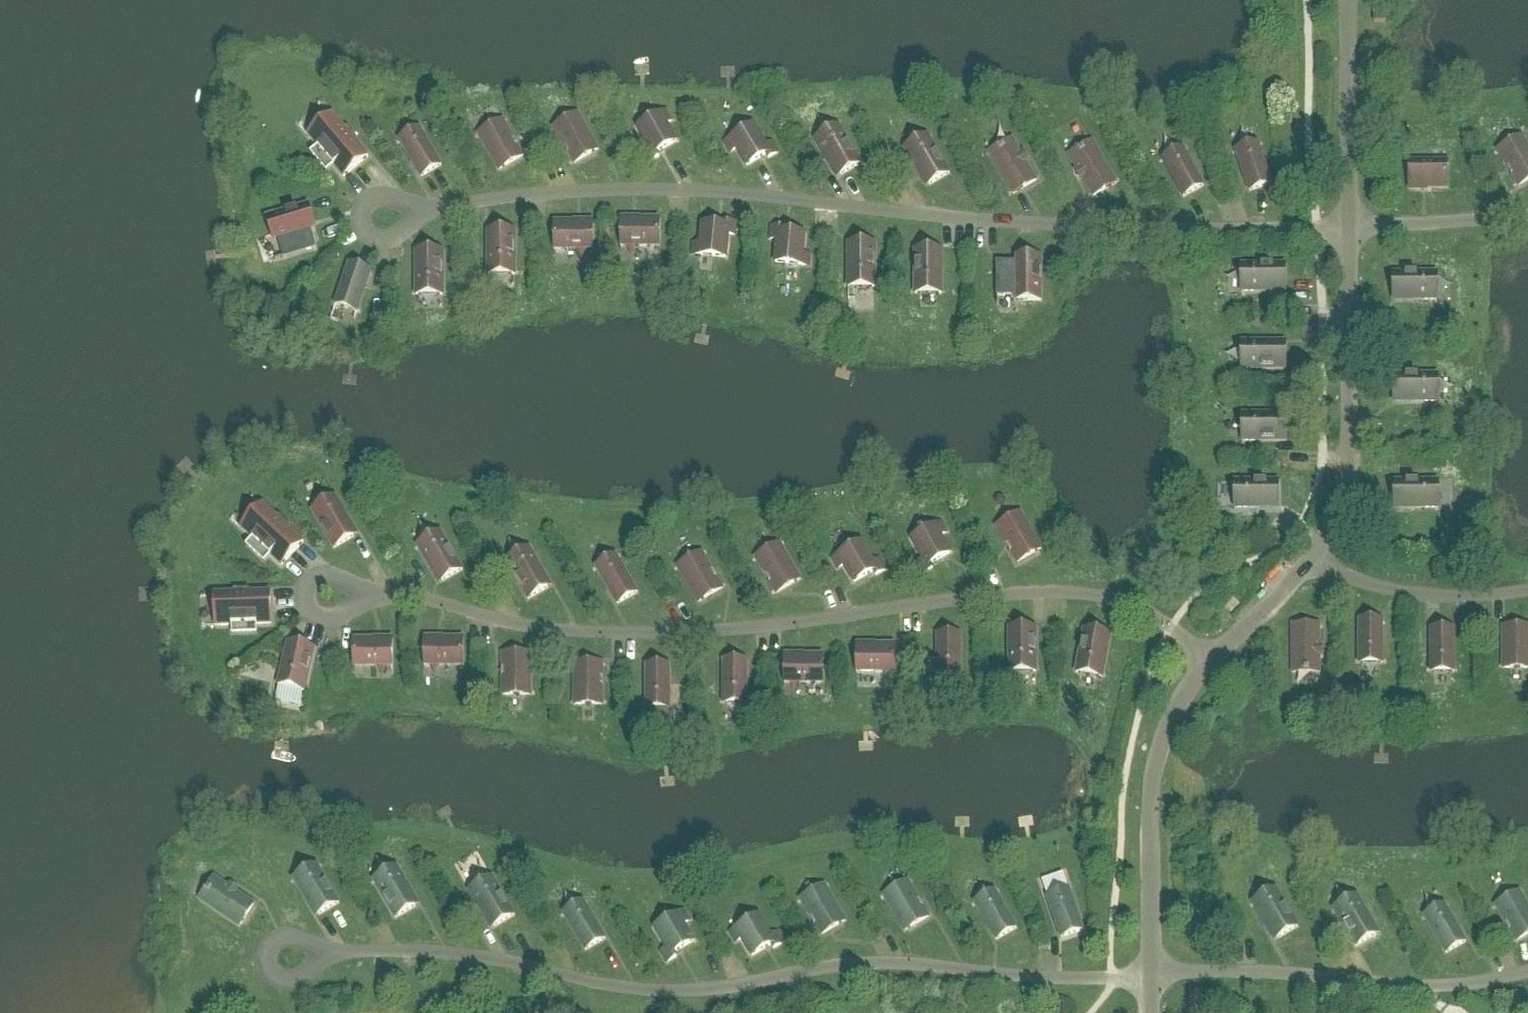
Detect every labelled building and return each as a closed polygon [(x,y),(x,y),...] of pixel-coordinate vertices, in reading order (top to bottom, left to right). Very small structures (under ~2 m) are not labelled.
[(1388,16),(1374,15),(1374,24),(1387,24),(1388,16)] [(673,122),(667,113),(638,129),(650,149),(644,152),(651,163),(660,158),(657,154),(677,143),(667,126),(673,122)] [(599,151),(578,115),(554,129),(575,165),(599,151)] [(344,180),(369,159),(333,116),(308,137),(344,180)] [(524,158),(503,121),(479,135),(500,172),(524,158)] [(766,147),(754,127),(726,144),(731,154),(737,150),(748,167),(767,156),(769,160),(778,155),(772,144),(766,147)] [(861,166),(839,128),(816,141),(828,162),(831,160),(841,177),(861,166)] [(442,167),(420,129),(400,141),(422,179),(442,167)] [(1522,137),(1498,151),(1519,188),(1527,183),(1527,148),(1522,137)] [(950,175),(928,138),(905,151),(917,172),(920,170),(930,187),(950,175)] [(1022,156),(1013,141),(990,154),(1014,196),(1037,182),(1026,163),(1028,162),(1024,155),(1022,156)] [(1117,185),(1093,143),(1070,157),(1081,176),(1078,177),(1082,184),(1085,183),(1094,198),(1117,185)] [(1272,186),(1258,144),(1236,151),(1250,193),(1272,186)] [(1204,188),(1183,149),(1163,160),(1184,199),(1204,188)] [(1409,190),(1448,190),(1448,166),(1447,166),(1447,164),(1429,163),(1429,166),(1409,166),(1409,190)] [(405,186),(403,194),(421,199),(423,190),(405,186)] [(317,251),(309,226),(314,224),(309,207),(267,220),(272,237),(278,235),(285,259),(276,262),(276,263),(317,251)] [(660,245),(660,222),(621,222),(621,245),(641,245),(641,248),(659,248),(659,245),(660,245)] [(701,246),(694,245),(693,256),(726,259),(728,236),(735,237),(736,224),(726,223),(726,228),(703,226),(701,246)] [(594,248),(593,225),(555,225),(555,248),(556,248),(556,251),(574,251),(574,248),(594,248)] [(778,241),(776,264),(809,267),(810,256),(803,256),(805,236),(782,234),(783,229),(773,228),(772,241),(778,241)] [(515,277),(515,233),(492,233),(492,253),(488,253),(489,276),(515,277)] [(849,289),(876,289),(875,245),(853,245),(853,265),(849,265),(849,289)] [(915,296),(942,296),(942,272),(938,271),(938,252),(915,252),(915,296)] [(443,297),(443,253),(420,253),(420,273),(416,273),(417,297),(443,297)] [(1018,303),(1042,303),(1041,259),(1017,260),(1017,265),(997,265),(998,298),(1018,298),(1018,303)] [(358,314),(371,273),(350,265),(336,307),(358,314)] [(1266,289),(1286,289),(1286,266),(1242,267),(1242,294),(1266,293),(1266,289)] [(1413,302),(1438,302),(1437,275),(1394,275),(1394,298),(1413,298),(1413,302)] [(1286,371),(1286,348),(1266,348),(1266,344),(1242,344),(1242,371),(1286,371)] [(1414,404),(1438,404),(1438,377),(1394,377),(1394,400),(1414,400),(1414,404)] [(1286,443),(1286,420),(1267,420),(1267,416),(1243,416),(1243,443),(1286,443)] [(1279,483),(1235,483),(1235,510),(1259,510),(1259,506),(1279,506),(1279,483)] [(1415,510),(1439,510),(1438,483),(1395,483),(1395,506),(1415,506),(1415,510)] [(345,522),(348,520),(336,499),(313,512),(335,550),(355,539),(345,522)] [(282,568),(304,545),(263,506),(241,530),(282,568)] [(1017,565),(1042,551),(1021,514),(997,528),(1017,565)] [(947,534),(941,524),(912,540),(924,561),(918,564),(924,575),(933,570),(931,566),(950,555),(941,538),(947,534)] [(463,572),(441,534),(418,547),(430,568),(433,566),(443,583),(463,572)] [(873,564),(862,544),(833,560),(839,570),(845,567),(855,584),(874,573),(876,577),(885,572),(879,561),(873,564)] [(801,581),(780,545),(756,559),(777,595),(801,581)] [(542,571),(530,550),(507,563),(529,601),(548,590),(539,573),(542,571)] [(723,590),(702,554),(678,568),(699,604),(723,590)] [(638,595),(616,557),(596,568),(618,606),(638,595)] [(272,626),(271,594),(215,596),(216,628),(272,626)] [(1360,622),(1360,665),(1383,665),(1383,622),(1360,622)] [(1293,674),(1320,674),(1320,652),(1323,652),(1323,644),(1320,644),(1320,626),(1293,626),(1293,674)] [(1503,670),(1527,670),(1527,628),(1503,628),(1503,670)] [(1010,674),(1036,674),(1036,630),(1014,630),(1014,650),(1010,650),(1010,674)] [(1431,630),(1431,674),(1454,674),(1454,630),(1431,630)] [(1107,636),(1084,632),(1076,675),(1103,680),(1107,656),(1103,655),(1107,636)] [(961,636),(938,636),(938,680),(961,680),(961,636)] [(464,641),(425,641),(425,665),(445,664),(445,667),(463,667),(463,664),(464,664),(464,641)] [(393,642),(354,642),(354,665),(355,665),(355,668),(373,668),(373,665),(393,665),(393,642)] [(264,676),(281,680),(279,687),(305,693),(315,650),(293,645),(291,654),(284,652),(267,665),(264,676)] [(896,647),(857,648),(857,671),(877,671),(877,674),(895,673),(895,671),(896,671),(896,647)] [(531,697),(531,655),(503,655),(503,697),(531,697)] [(824,658),(785,658),(785,682),(805,682),(805,684),(823,684),(823,681),(824,681),(824,658)] [(747,662),(724,662),(724,706),(747,706),(747,662)] [(603,664),(575,664),(575,706),(603,706),(603,664)] [(670,667),(647,667),(647,711),(670,710),(670,667)] [(317,868),(294,881),(306,902),(310,900),(320,917),(339,905),(317,868)] [(398,868),(374,882),(396,920),(416,908),(406,891),(410,889),(398,868)] [(493,879),(470,893),(482,914),(485,912),(495,929),(515,917),(493,879)] [(215,880),(200,902),(240,928),(255,906),(236,894),(238,891),(231,887),(230,889),(215,880)] [(929,919),(908,882),(884,896),(905,933),(929,919)] [(825,886),(801,900),(822,937),(846,923),(825,886)] [(1083,932),(1069,891),(1048,898),(1062,940),(1083,932)] [(1276,891),(1253,904),(1265,925),(1269,923),(1278,940),(1298,929),(1276,891)] [(1017,930),(995,892),(975,904),(997,942),(1017,930)] [(1496,907),(1517,943),(1527,936),(1527,907),(1520,893),(1496,907)] [(1357,897),(1334,911),(1356,948),(1376,937),(1366,920),(1369,918),(1357,897)] [(606,941),(584,903),(564,914),(586,952),(606,941)] [(1444,906),(1424,917),(1446,955),(1466,944),(1444,906)] [(690,922),(684,913),(656,929),(668,950),(662,953),(668,964),(677,959),(674,955),(694,943),(684,926),(690,922)] [(771,937),(759,917),(731,934),(737,944),(743,940),(753,957),(772,946),(775,950),(783,945),(777,934),(771,937)]
